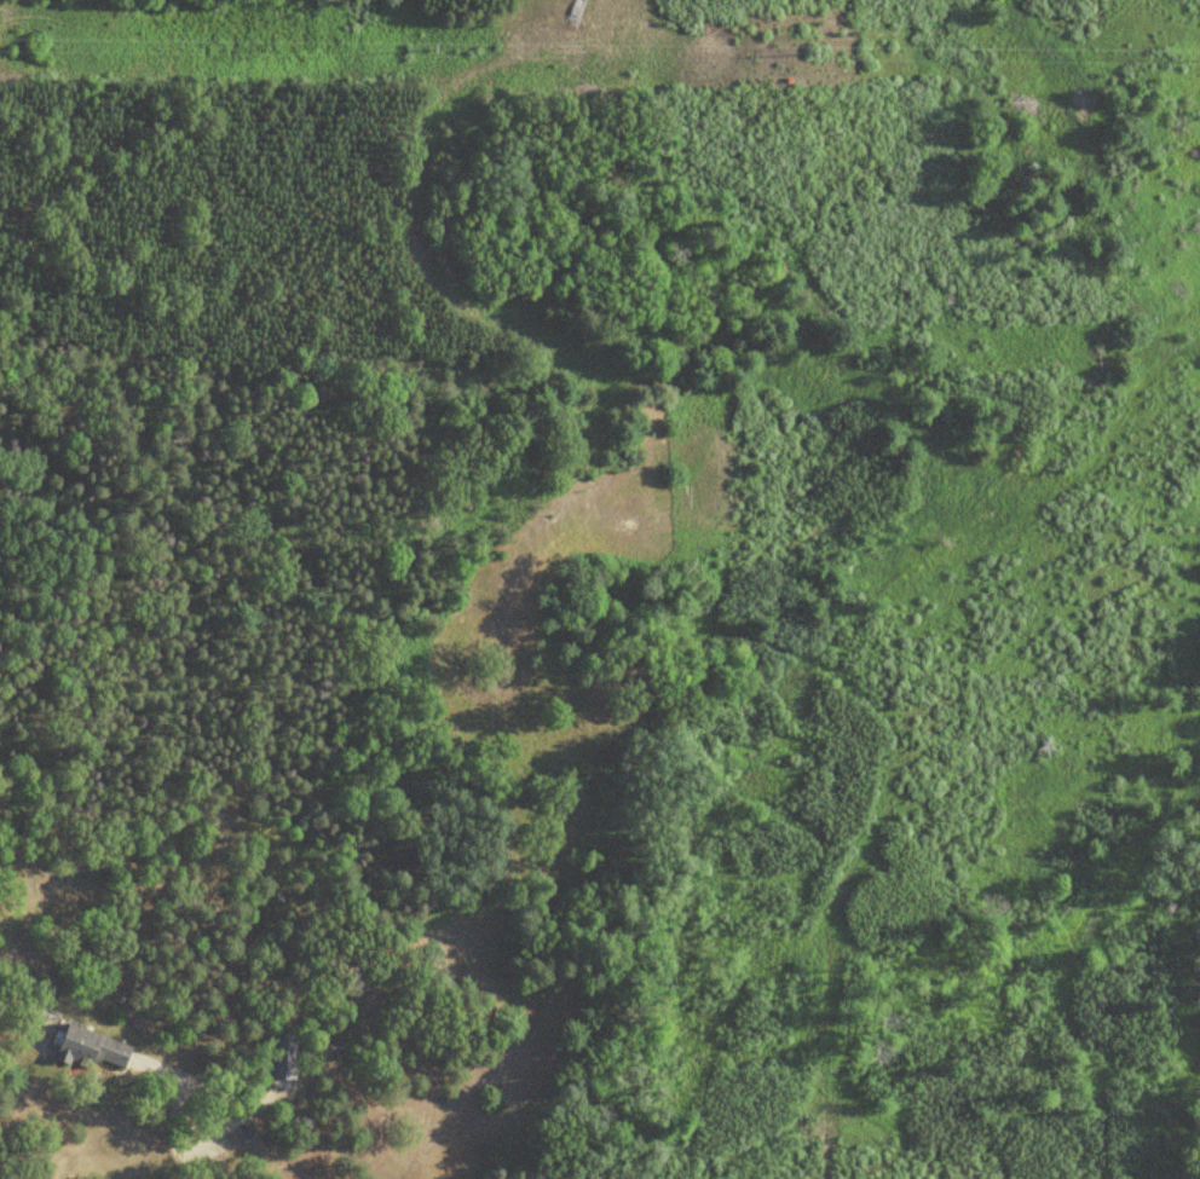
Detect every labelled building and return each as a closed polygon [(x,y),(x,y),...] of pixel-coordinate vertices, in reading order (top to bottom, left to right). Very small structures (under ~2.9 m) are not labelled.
[(61,1020),(50,1049),(117,1074),(127,1045),(61,1020)] [(268,1079),(294,1079),(295,1032),(268,1032),(268,1079)]
